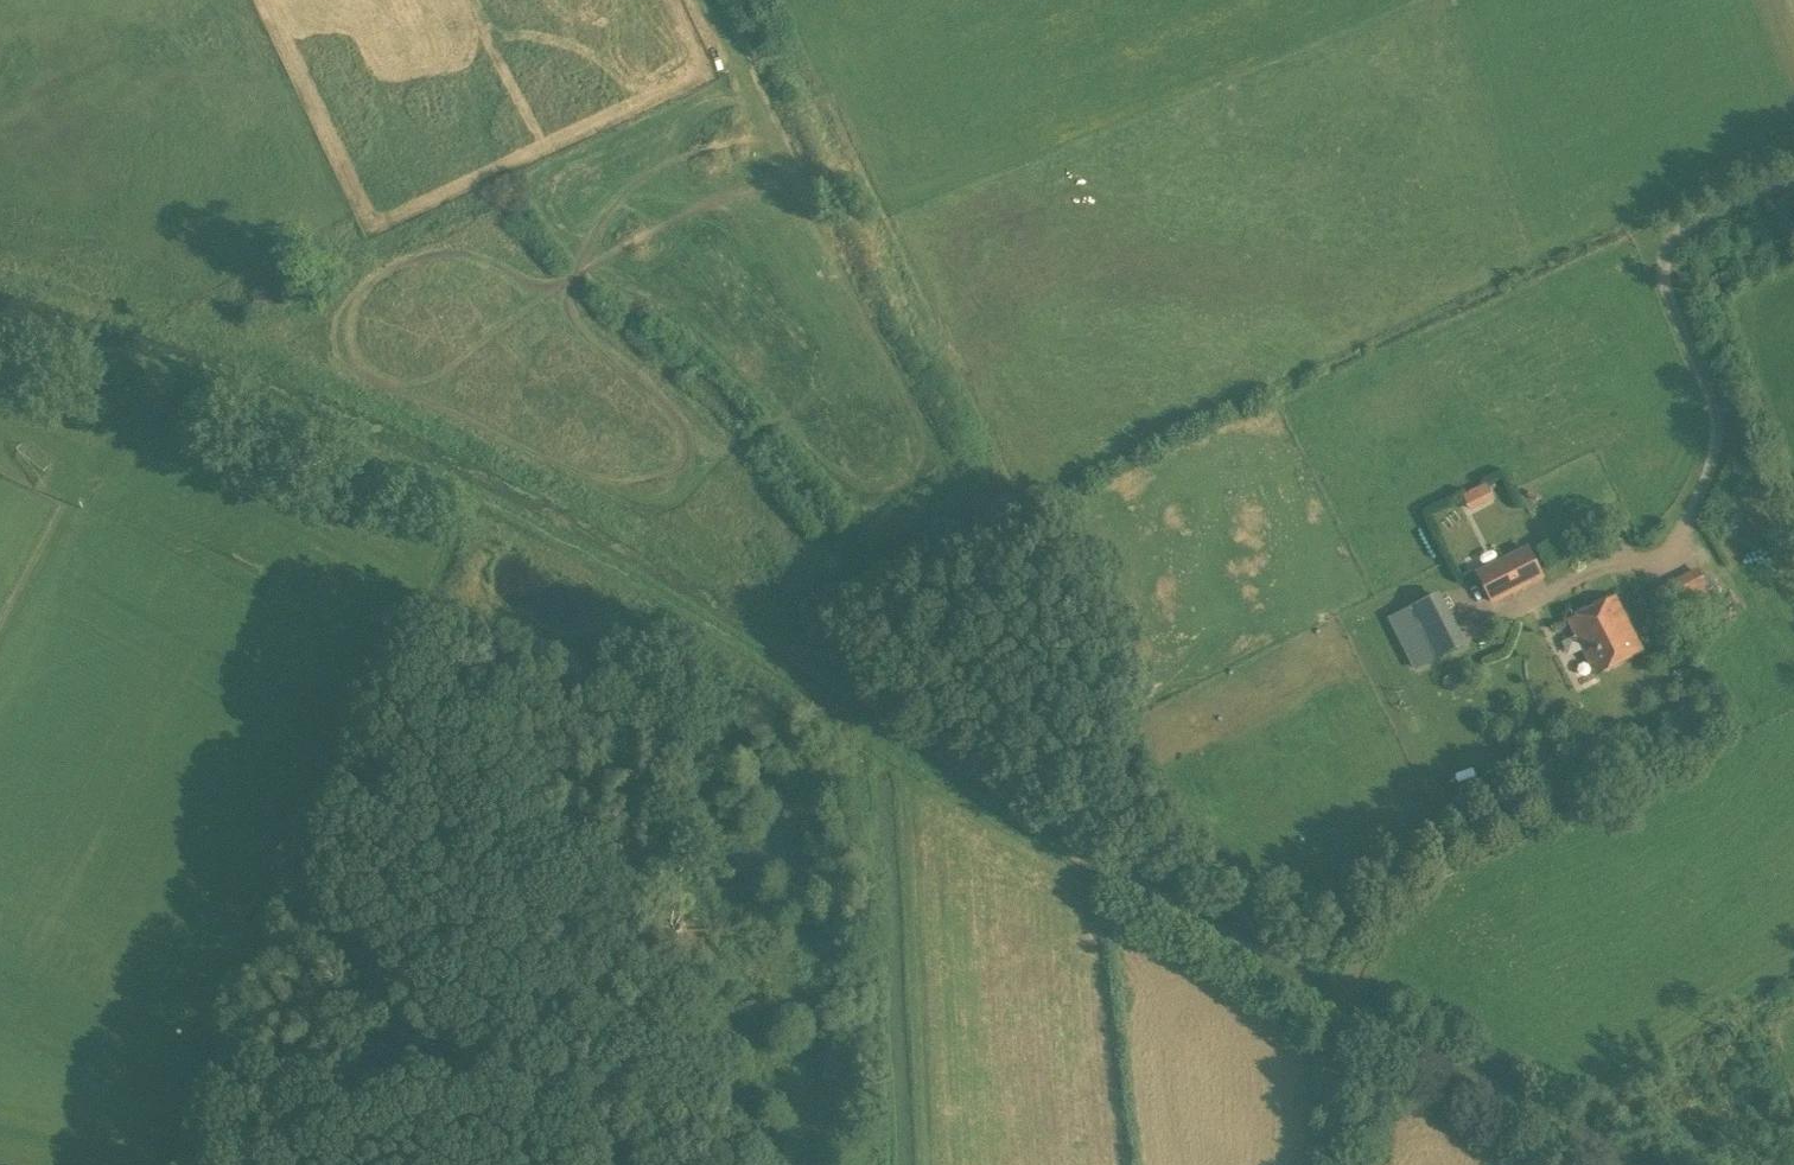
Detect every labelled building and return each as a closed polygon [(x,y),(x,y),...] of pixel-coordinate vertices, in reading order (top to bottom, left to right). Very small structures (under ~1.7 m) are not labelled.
[(1474,489),(1482,506),(1495,500),(1486,483),(1474,489)] [(1477,574),(1491,602),(1542,576),(1528,549),(1477,574)] [(1690,609),(1675,579),(1652,590),(1667,621),(1690,609)] [(1568,620),(1595,674),(1642,650),(1615,597),(1568,620)] [(1448,621),(1423,633),(1435,659),(1461,646),(1448,621)]
